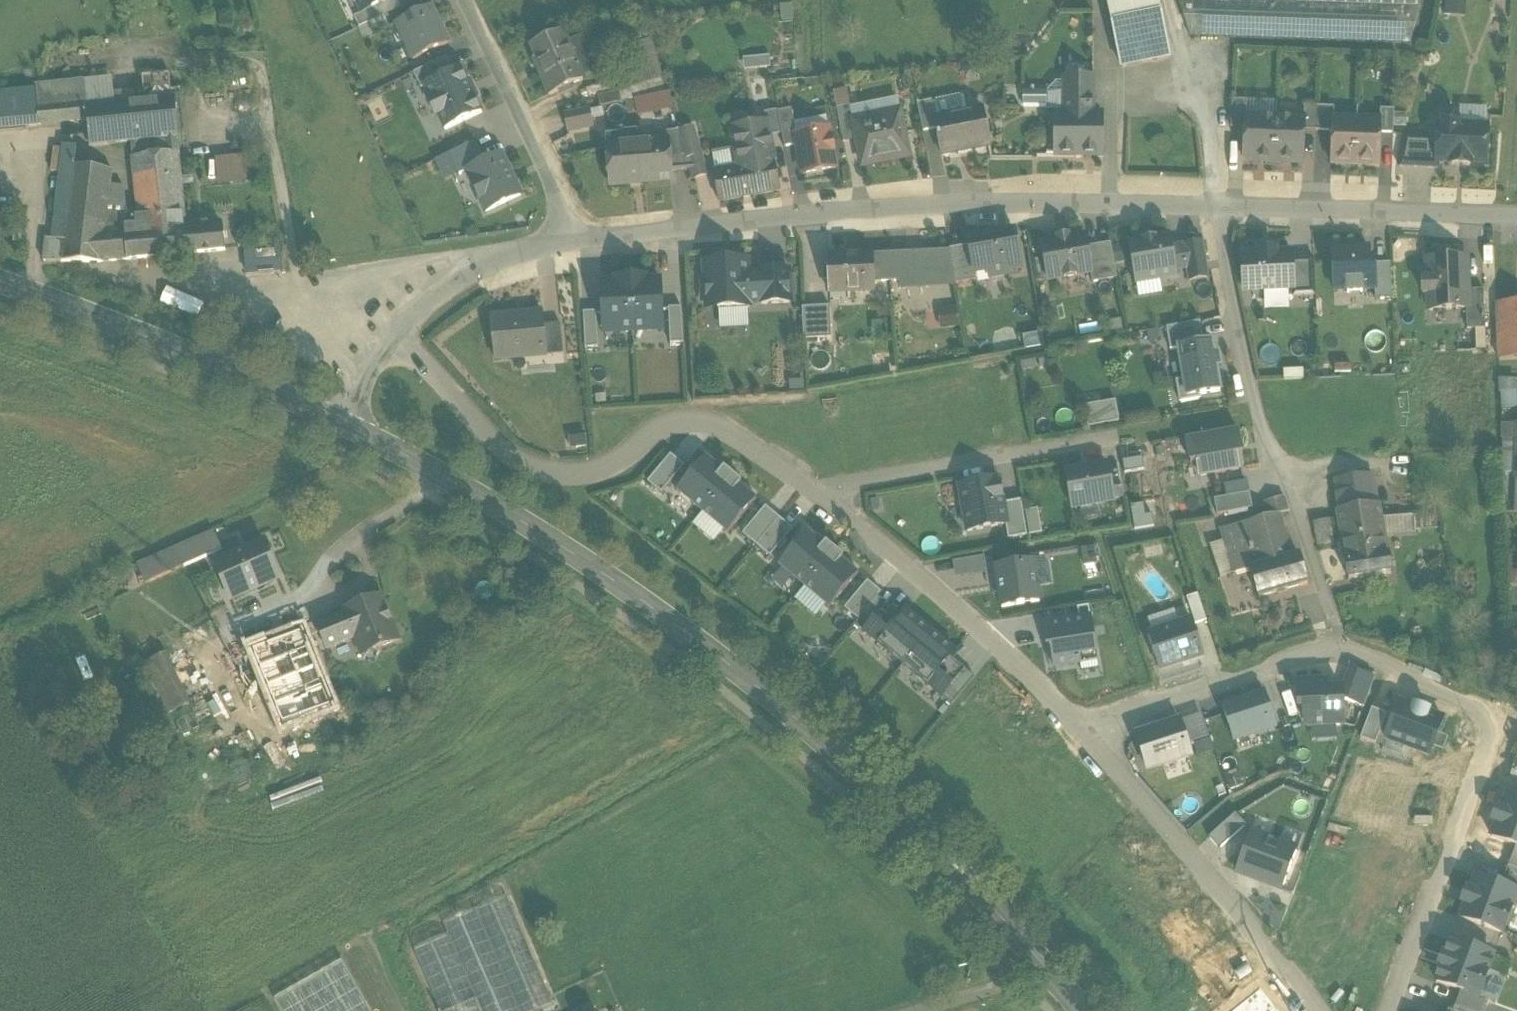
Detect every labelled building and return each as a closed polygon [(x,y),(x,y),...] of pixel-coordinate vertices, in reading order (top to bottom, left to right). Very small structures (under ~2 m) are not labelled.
[(391,0),(355,0),(362,14),(391,0)] [(1108,4),(1118,48),(1162,38),(1153,0),(1125,0),(1108,4)] [(1188,37),(1411,45),(1420,0),(1177,0),(1188,37)] [(1466,0),(1446,0),(1445,14),(1465,15),(1466,0)] [(431,8),(396,25),(413,61),(448,45),(431,8)] [(581,38),(566,44),(561,33),(532,46),(545,76),(540,78),(549,97),(583,82),(582,79),(597,72),(581,38)] [(1162,38),(1118,48),(1122,67),(1166,57),(1162,38)] [(652,40),(619,49),(631,90),(632,90),(664,80),(652,40)] [(460,70),(424,87),(431,102),(428,103),(435,117),(438,116),(445,130),(481,113),(460,70)] [(168,77),(141,80),(143,104),(171,101),(171,100),(168,77)] [(1093,79),(1065,79),(1065,83),(1065,115),(1093,115),(1093,79)] [(664,80),(632,90),(631,90),(619,93),(621,103),(635,101),(637,114),(638,118),(653,115),(652,111),(672,107),(669,94),(664,80)] [(1093,115),(1065,115),(1065,83),(1056,83),(1047,92),(1047,93),(1034,93),(1034,90),(1032,90),(1032,93),(1023,93),(1023,106),(1047,106),(1056,115),(1056,157),(1101,157),(1102,115),(1093,115)] [(108,84),(84,86),(84,90),(86,109),(110,107),(108,84)] [(84,90),(36,95),(37,104),(39,128),(86,123),(85,110),(86,109),(84,90)] [(619,93),(598,97),(600,107),(621,103),(619,93)] [(0,98),(0,132),(25,129),(22,105),(37,104),(36,95),(0,98)] [(960,96),(936,101),(933,104),(936,119),(934,120),(936,130),(938,138),(937,138),(938,142),(939,142),(942,157),(970,151),(969,147),(989,144),(982,110),(967,113),(964,98),(960,96)] [(173,100),(177,140),(192,138),(188,98),(173,100)] [(86,109),(85,110),(86,123),(89,149),(132,145),(164,141),(177,140),(173,100),(171,100),(171,101),(143,104),(110,107),(86,109)] [(1247,102),(1232,101),(1231,129),(1245,130),(1245,118),(1246,118),(1247,102)] [(932,102),(917,105),(923,133),(936,130),(934,120),(936,119),(933,104),(932,102)] [(37,104),(22,105),(25,129),(39,128),(37,104)] [(1317,108),(1304,107),(1304,120),(1305,120),(1304,132),(1316,132),(1317,108)] [(1334,109),(1317,108),(1316,132),(1332,133),(1333,120),(1334,120),(1334,109)] [(778,113),(782,135),(784,149),(797,146),(795,137),(796,136),(792,110),(778,113)] [(1394,111),(1380,110),(1380,122),(1381,122),(1380,134),(1393,135),(1394,111)] [(589,111),(565,116),(569,131),(592,127),(589,111)] [(778,112),(764,114),(766,124),(767,124),(770,137),(782,135),(778,113),(778,112)] [(903,115),(850,125),(859,169),(884,164),(885,167),(912,161),(903,115)] [(1487,129),(1458,128),(1459,122),(1454,117),(1447,116),(1442,121),(1442,127),(1438,127),(1438,141),(1437,162),(1438,162),(1451,163),(1451,164),(1452,166),(1469,167),(1470,165),(1470,164),(1486,164),(1487,129)] [(1246,118),(1245,118),(1245,130),(1244,161),(1275,162),(1276,119),(1246,118)] [(1304,120),(1276,119),(1275,162),(1303,163),(1304,132),(1305,120),(1304,120)] [(1334,120),(1333,120),(1332,133),(1331,164),(1355,165),(1357,121),(1334,120)] [(1380,122),(1357,121),(1355,165),(1379,166),(1380,134),(1381,122),(1380,122)] [(766,124),(735,129),(733,133),(739,169),(758,166),(757,161),(774,157),(770,137),(767,124),(766,124)] [(692,127),(679,132),(681,156),(687,155),(689,160),(701,156),(692,127)] [(796,136),(795,137),(797,146),(802,176),(836,170),(833,153),(835,152),(832,140),(830,140),(829,130),(796,136)] [(679,132),(666,133),(667,142),(668,142),(670,159),(681,158),(681,156),(679,132)] [(638,133),(607,136),(611,187),(630,186),(630,180),(671,177),(670,172),(670,159),(668,142),(667,142),(639,145),(638,133)] [(445,180),(487,159),(477,139),(435,160),(445,180)] [(1438,141),(1404,139),(1398,168),(1438,170),(1438,162),(1437,162),(1438,141)] [(177,140),(164,141),(165,156),(178,155),(177,140)] [(164,141),(132,145),(133,159),(165,156),(164,141)] [(77,160),(78,153),(76,150),(65,149),(65,151),(61,175),(50,242),(46,242),(43,264),(61,264),(72,169),(85,171),(86,162),(77,160)] [(61,175),(65,151),(55,150),(51,174),(61,175)] [(133,159),(132,159),(138,220),(184,215),(178,155),(165,156),(133,159)] [(681,158),(670,159),(670,172),(691,169),(689,160),(687,155),(681,156),(681,158)] [(502,156),(467,173),(486,213),(521,197),(502,156)] [(701,156),(689,160),(691,169),(694,179),(707,176),(701,156)] [(218,161),(221,189),(259,185),(256,157),(218,161)] [(739,169),(713,174),(719,202),(780,191),(774,157),(757,161),(758,166),(739,169)] [(85,171),(72,169),(61,264),(101,265),(104,235),(107,216),(110,189),(112,174),(85,171)] [(123,191),(110,189),(107,216),(119,217),(123,191)] [(184,215),(138,220),(139,231),(104,235),(101,265),(194,256),(192,233),(186,233),(186,227),(184,215)] [(119,217),(107,216),(104,235),(139,231),(138,220),(119,217)] [(217,222),(193,224),(194,226),(186,227),(186,233),(192,233),(194,256),(225,252),(223,229),(218,230),(217,222)] [(4,244),(9,227),(0,224),(0,243),(4,244)] [(1015,233),(968,241),(969,247),(974,275),(975,275),(989,272),(990,280),(1008,276),(1007,271),(1022,268),(1015,233)] [(1041,244),(1048,282),(1090,274),(1092,274),(1087,249),(1085,236),(1069,239),(1069,237),(1058,239),(1058,242),(1041,244)] [(1169,237),(1129,244),(1136,284),(1176,277),(1175,271),(1188,269),(1184,246),(1171,248),(1169,237)] [(1201,243),(1184,246),(1188,269),(1190,282),(1207,279),(1201,243)] [(1111,244),(1087,249),(1092,274),(1090,274),(1092,284),(1117,279),(1111,244)] [(284,247),(246,250),(247,274),(285,272),(284,247)] [(969,247),(949,250),(950,252),(955,279),(954,279),(956,286),(976,282),(975,275),(974,275),(969,247)] [(1368,249),(1332,251),(1334,291),(1347,291),(1347,294),(1362,293),(1362,290),(1375,289),(1376,289),(1375,265),(1369,265),(1368,249)] [(1241,256),(1243,292),(1292,290),(1294,290),(1292,262),(1292,254),(1275,255),(1274,250),(1259,251),(1258,255),(1241,256)] [(950,252),(898,254),(899,282),(901,282),(954,279),(955,279),(950,252)] [(898,254),(873,256),(874,284),(899,282),(898,254)] [(873,256),(827,258),(829,294),(875,292),(874,284),(873,256)] [(1466,259),(1427,261),(1428,281),(1422,281),(1423,295),(1429,295),(1429,312),(1466,310),(1468,310),(1467,291),(1466,259)] [(746,261),(705,263),(706,280),(703,281),(704,303),(717,302),(718,311),(748,310),(749,305),(761,304),(760,276),(747,278),(746,261)] [(1316,297),(1314,261),(1292,262),(1294,290),(1292,290),(1293,298),(1316,297)] [(1375,301),(1392,300),(1390,264),(1375,265),(1376,289),(1375,289),(1375,301)] [(760,273),(760,276),(761,304),(761,306),(789,305),(788,272),(760,273)] [(603,333),(633,331),(631,279),(624,280),(624,284),(601,285),(603,333)] [(631,279),(633,331),(663,330),(661,282),(639,283),(638,279),(631,279)] [(954,279),(901,282),(901,283),(900,283),(902,293),(956,290),(956,286),(954,279)] [(1483,291),(1467,291),(1468,310),(1466,310),(1467,331),(1476,330),(1484,330),(1485,330),(1483,291)] [(1497,304),(1497,318),(1497,319),(1498,332),(1497,332),(1497,334),(1498,334),(1498,347),(1498,348),(1499,348),(1499,361),(1516,361),(1516,304),(1497,304)] [(681,308),(668,309),(670,346),(683,345),(681,308)] [(831,340),(830,308),(802,309),(804,341),(831,340)] [(957,308),(944,310),(947,326),(960,323),(957,308)] [(544,313),(493,317),(497,360),(515,359),(514,352),(544,349),(545,356),(548,356),(545,325),(544,313)] [(599,349),(596,313),(583,314),(585,350),(599,349)] [(1200,323),(1166,329),(1170,351),(1178,350),(1178,349),(1204,344),(1200,323)] [(561,324),(545,325),(548,356),(563,354),(561,324)] [(1484,330),(1476,330),(1476,351),(1485,350),(1484,330)] [(602,345),(621,345),(620,334),(601,335),(602,345)] [(1204,344),(1178,349),(1178,350),(1184,381),(1176,383),(1180,403),(1200,399),(1200,396),(1220,392),(1216,368),(1220,368),(1218,356),(1214,356),(1211,343),(1204,344)] [(1515,394),(1501,394),(1502,409),(1516,409),(1515,394)] [(1090,426),(1120,421),(1117,401),(1086,405),(1090,426)] [(1507,425),(1507,440),(1516,440),(1516,425),(1507,425)] [(1196,464),(1199,478),(1239,471),(1234,446),(1240,445),(1238,432),(1186,441),(1190,465),(1196,464)] [(685,467),(670,455),(647,483),(661,495),(685,467)] [(677,492),(703,513),(730,480),(705,459),(677,492)] [(1107,465),(1067,472),(1073,509),(1113,501),(1107,465)] [(1372,475),(1334,481),(1339,511),(1377,505),(1372,475)] [(703,513),(728,534),(756,501),(730,480),(703,513)] [(958,487),(965,533),(1008,526),(1001,480),(958,487)] [(1224,487),(1226,498),(1250,494),(1248,483),(1224,487)] [(1226,498),(1214,500),(1217,516),(1252,510),(1250,494),(1226,498)] [(1284,497),(1264,503),(1268,518),(1278,515),(1279,516),(1288,513),(1284,497)] [(1339,511),(1337,511),(1346,562),(1348,581),(1390,574),(1388,555),(1386,556),(1383,538),(1380,519),(1378,505),(1377,505),(1339,511)] [(742,535),(756,546),(778,519),(765,508),(742,535)] [(1268,518),(1220,531),(1223,542),(1232,574),(1251,570),(1251,568),(1291,557),(1279,516),(1278,515),(1268,518)] [(793,531),(778,519),(756,546),(770,558),(793,531)] [(1380,519),(1383,538),(1418,538),(1418,519),(1380,519)] [(1329,520),(1313,523),(1317,546),(1333,543),(1329,520)] [(213,532),(138,566),(146,586),(184,569),(183,567),(221,550),(213,532)] [(832,553),(807,533),(778,568),(802,588),(832,553)] [(257,534),(226,548),(238,574),(235,576),(242,593),(277,578),(257,534)] [(1223,542),(1209,546),(1221,577),(1232,574),(1223,542)] [(221,550),(183,567),(184,569),(202,609),(242,593),(235,576),(238,574),(226,548),(221,550)] [(856,574),(832,553),(802,588),(827,609),(856,574)] [(954,561),(958,577),(987,572),(984,555),(954,561)] [(1291,557),(1251,568),(1251,570),(1259,599),(1307,585),(1299,556),(1291,557)] [(996,569),(1002,608),(1038,603),(1032,563),(996,569)] [(881,594),(867,582),(844,610),(858,622),(881,594)] [(381,597),(344,612),(345,615),(330,621),(339,645),(355,638),(360,650),(376,644),(378,649),(398,641),(381,597)] [(929,633),(907,616),(882,647),(904,664),(929,633)] [(270,646),(294,636),(287,620),(264,629),(270,646)] [(330,621),(318,626),(327,650),(339,645),(330,621)] [(1191,622),(1148,636),(1160,671),(1203,656),(1191,622)] [(327,650),(318,626),(311,629),(321,652),(310,656),(315,668),(332,662),(327,650)] [(321,652),(311,629),(301,633),(310,656),(321,652)] [(310,656),(301,633),(294,636),(270,646),(253,653),(283,726),(331,706),(315,668),(310,656)] [(950,651),(929,633),(904,664),(925,681),(950,651)] [(376,644),(360,650),(362,656),(378,649),(376,644)] [(164,654),(142,665),(168,718),(191,706),(164,654)] [(1303,681),(1304,725),(1344,724),(1343,680),(1303,681)] [(1388,714),(1378,739),(1430,759),(1449,712),(1397,691),(1388,714)] [(1265,695),(1223,709),(1233,740),(1275,727),(1265,695)] [(1378,739),(1388,714),(1372,707),(1362,732),(1378,739)] [(1189,745),(1208,738),(1201,716),(1182,722),(1189,745)] [(1180,723),(1136,738),(1147,770),(1191,756),(1180,723)] [(1235,815),(1209,839),(1219,851),(1246,827),(1235,815)] [(1286,829),(1280,845),(1297,851),(1303,836),(1286,829)] [(1252,834),(1237,874),(1282,891),(1297,851),(1280,845),(1252,834)] [(1475,878),(1460,919),(1500,933),(1515,893),(1475,878)] [(518,1010),(543,1010),(554,1006),(506,896),(475,910),(518,1010)] [(475,910),(443,923),(448,934),(481,1010),(518,1010),(475,910)] [(448,934),(414,949),(440,1010),(481,1010),(448,934)] [(1434,984),(1478,1000),(1494,955),(1451,939),(1434,984)] [(342,962),(274,1000),(281,1010),(370,1010),(342,962)]
